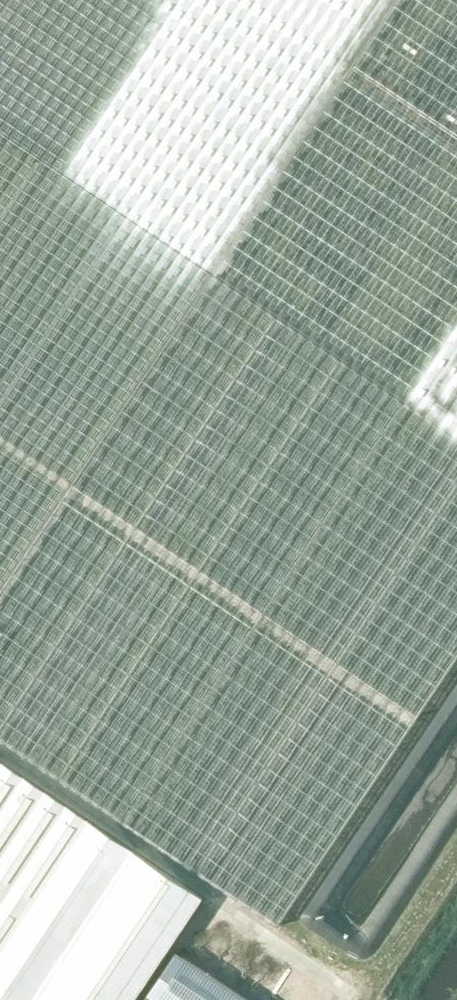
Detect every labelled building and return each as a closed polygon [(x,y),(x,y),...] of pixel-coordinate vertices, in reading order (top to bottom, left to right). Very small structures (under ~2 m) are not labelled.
[(277,927),(456,657),(456,0),(0,0),(0,742),(277,927)] [(202,899),(0,764),(0,999),(133,999),(202,899)] [(175,951),(143,999),(248,999),(175,951)]
